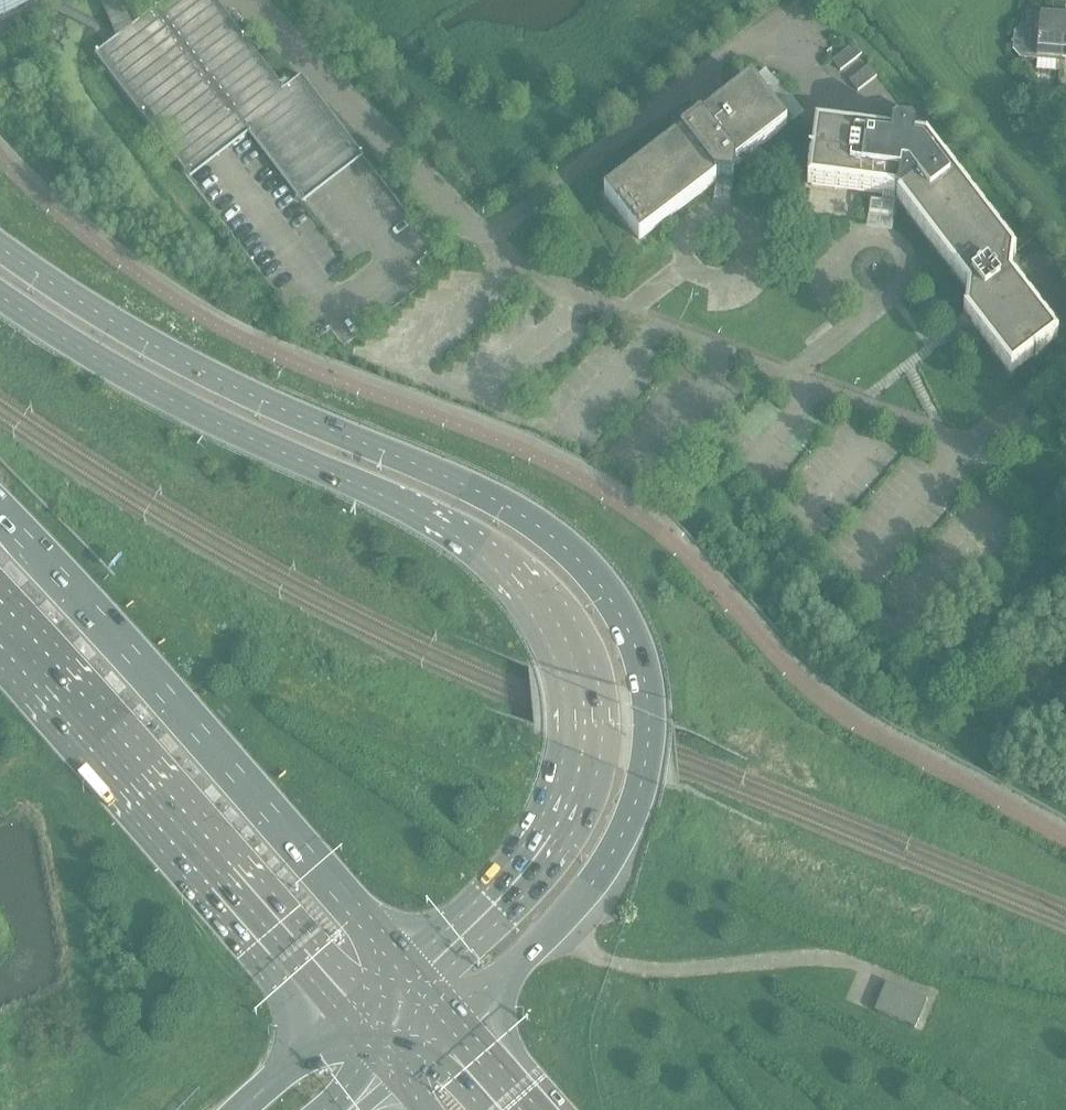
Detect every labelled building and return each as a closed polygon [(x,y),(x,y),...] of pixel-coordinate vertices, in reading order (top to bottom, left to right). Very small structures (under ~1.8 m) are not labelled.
[(34,1),(33,0),(0,0),(0,18),(34,1)] [(97,55),(195,181),(220,161),(252,137),(307,207),(335,185),(365,162),(304,83),(290,94),(216,0),(169,0),(130,30),(118,40),(97,55)] [(1059,72),(1065,4),(1056,4),(1055,17),(1027,15),(1026,26),(1020,26),(1020,29),(1013,34),(1012,50),(1020,62),(1036,63),(1036,59),(1037,59),(1036,70),(1059,72)] [(839,71),(861,54),(853,43),(831,60),(839,71)] [(869,67),(850,82),(857,91),(876,76),(869,67)] [(755,78),(790,123),(804,113),(774,74),(771,76),(766,69),(755,78)] [(734,166),(786,126),(750,81),(700,120),(688,105),(667,120),(679,136),(604,194),(639,240),(715,181),(732,183),(734,166)] [(1056,114),(1065,114),(1065,96),(1058,96),(1056,114)] [(811,188),(882,197),(895,199),(968,294),(965,316),(964,317),(1008,374),(1052,340),(1008,282),(1011,260),(1012,259),(924,145),(913,143),(914,137),(919,133),(904,113),(883,129),(888,135),(887,139),(818,130),(811,188)] [(874,1012),(915,1029),(918,1023),(927,1000),(886,984),(876,1007),(874,1012)]
